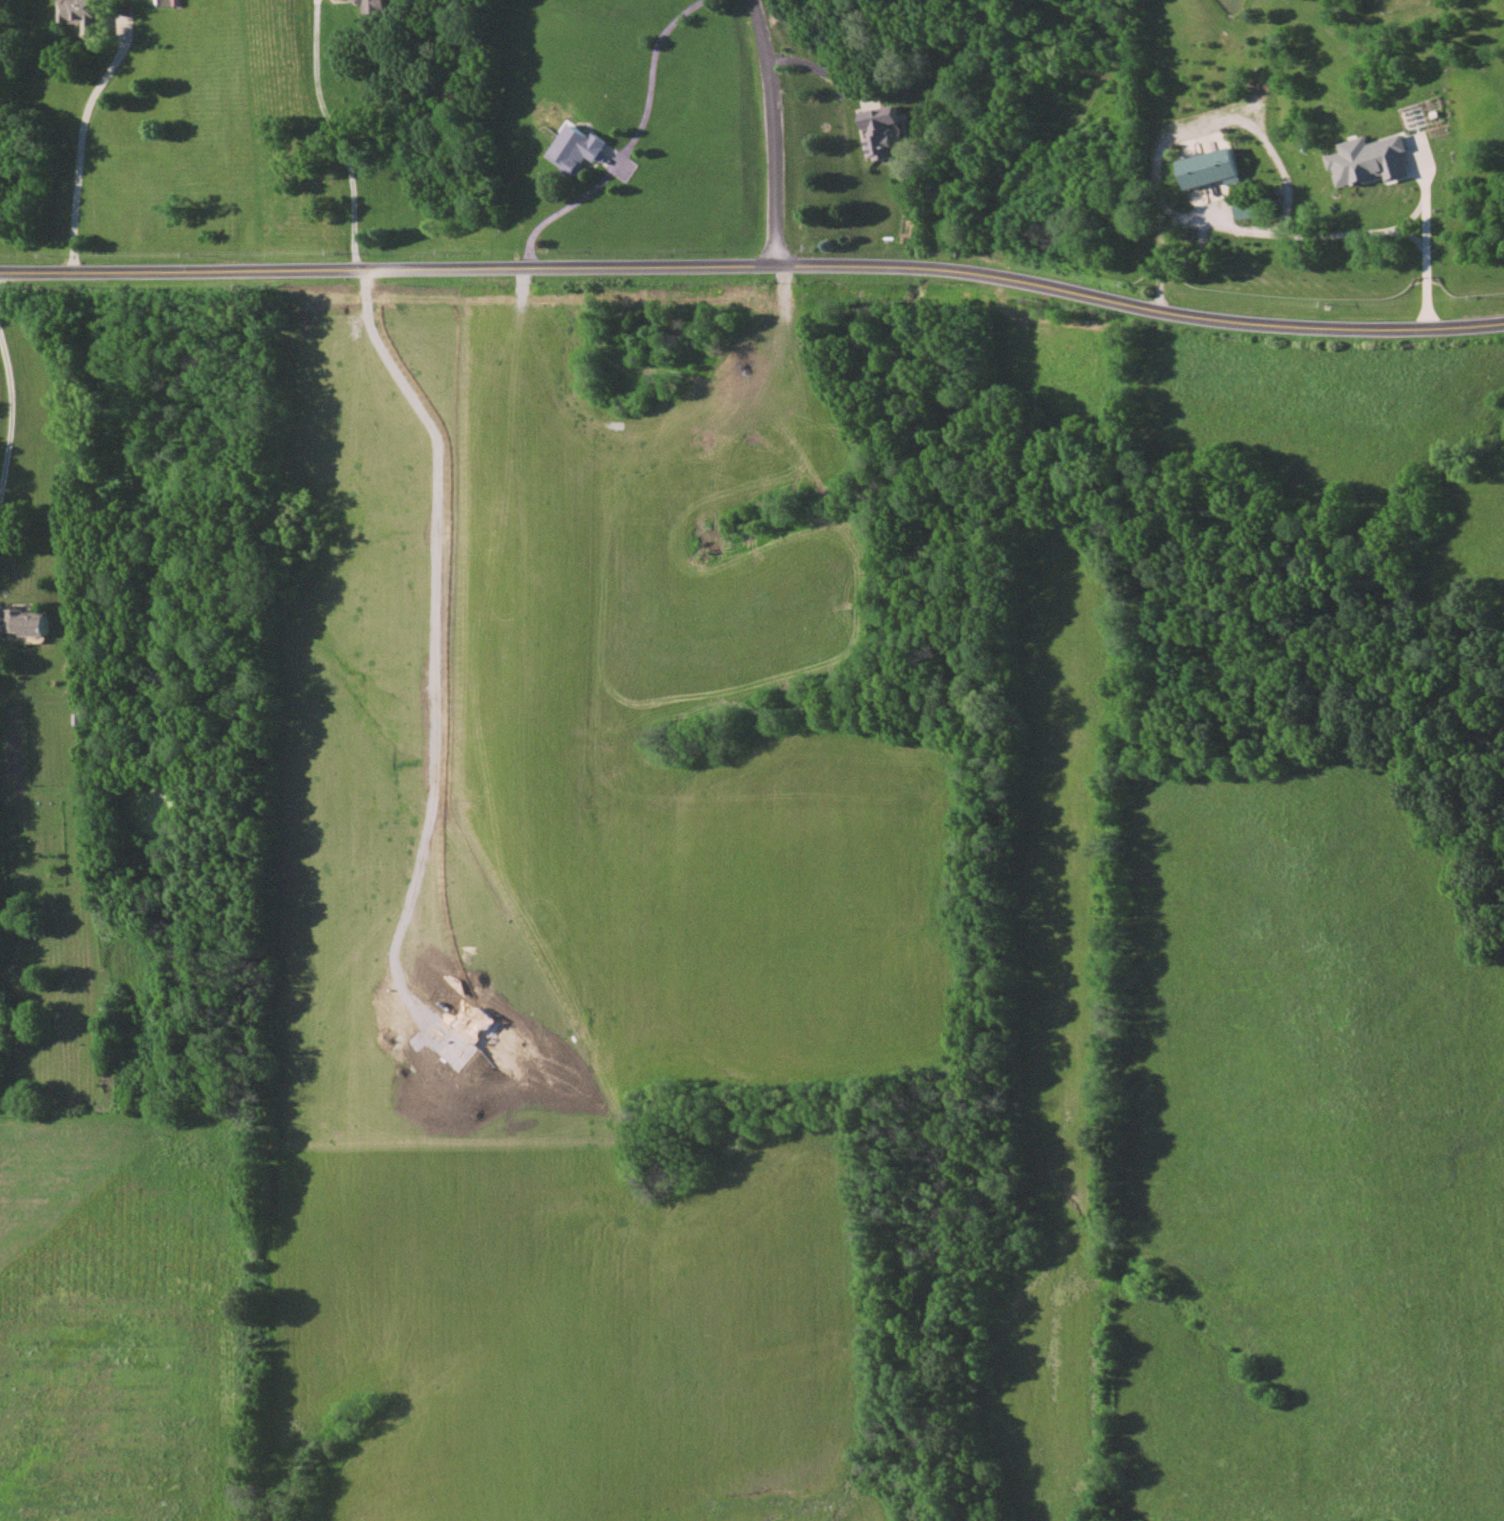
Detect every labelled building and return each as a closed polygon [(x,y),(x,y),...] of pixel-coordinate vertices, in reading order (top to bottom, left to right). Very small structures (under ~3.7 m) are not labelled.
[(101,34),(100,0),(61,0),(62,23),(84,22),(85,34),(101,34)] [(388,0),(363,0),(362,14),(387,14),(388,0)] [(861,111),(865,130),(867,130),(872,160),(898,156),(893,124),(901,122),(898,105),(861,111)] [(593,137),(569,122),(547,156),(576,175),(588,157),(596,162),(609,142),(596,133),(593,137)] [(1409,176),(1402,152),(1407,151),(1402,133),(1368,142),(1366,136),(1339,143),(1341,152),(1328,156),(1337,189),(1384,176),(1386,182),(1409,176)] [(1188,190),(1241,175),(1233,147),(1180,161),(1188,190)] [(1255,218),(1255,199),(1236,200),(1237,219),(1255,218)] [(5,632),(21,633),(21,635),(47,636),(48,614),(25,613),(25,609),(6,608),(5,632)]
